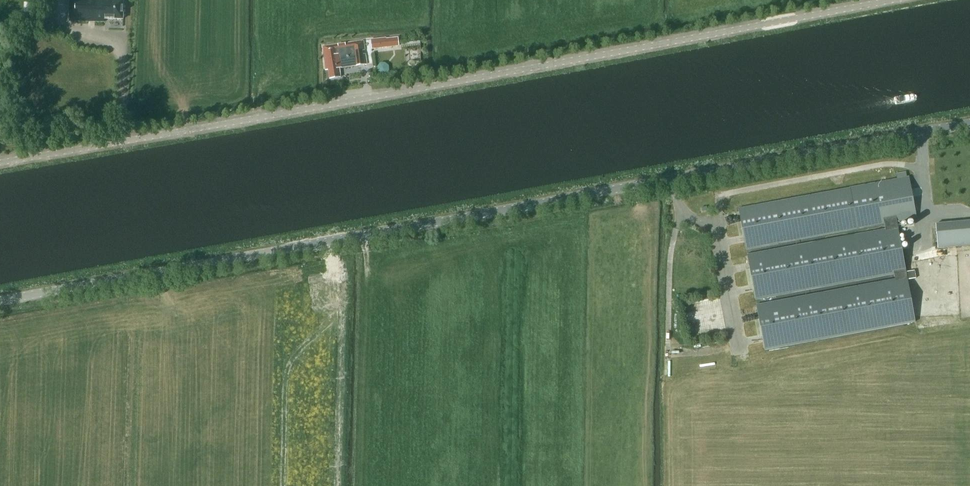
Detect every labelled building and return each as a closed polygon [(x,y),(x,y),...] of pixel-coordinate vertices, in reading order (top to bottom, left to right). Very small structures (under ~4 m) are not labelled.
[(124,0),(70,0),(70,21),(105,22),(105,19),(124,20),(124,0)] [(41,12),(41,1),(29,1),(29,12),(41,12)] [(372,39),(372,42),(373,48),(380,46),(380,48),(400,45),(399,36),(387,38),(387,37),(372,39)] [(363,51),(365,50),(363,41),(323,46),(326,70),(329,70),(330,79),(341,77),(339,66),(341,65),(340,58),(355,56),(356,66),(367,64),(365,54),(363,54),(363,51)] [(885,228),(746,254),(755,299),(894,274),(895,278),(756,304),(764,350),(916,322),(897,222),(917,218),(909,178),(738,209),(746,249),(884,224),(885,228)] [(969,246),(969,221),(936,224),(938,249),(969,246)]
